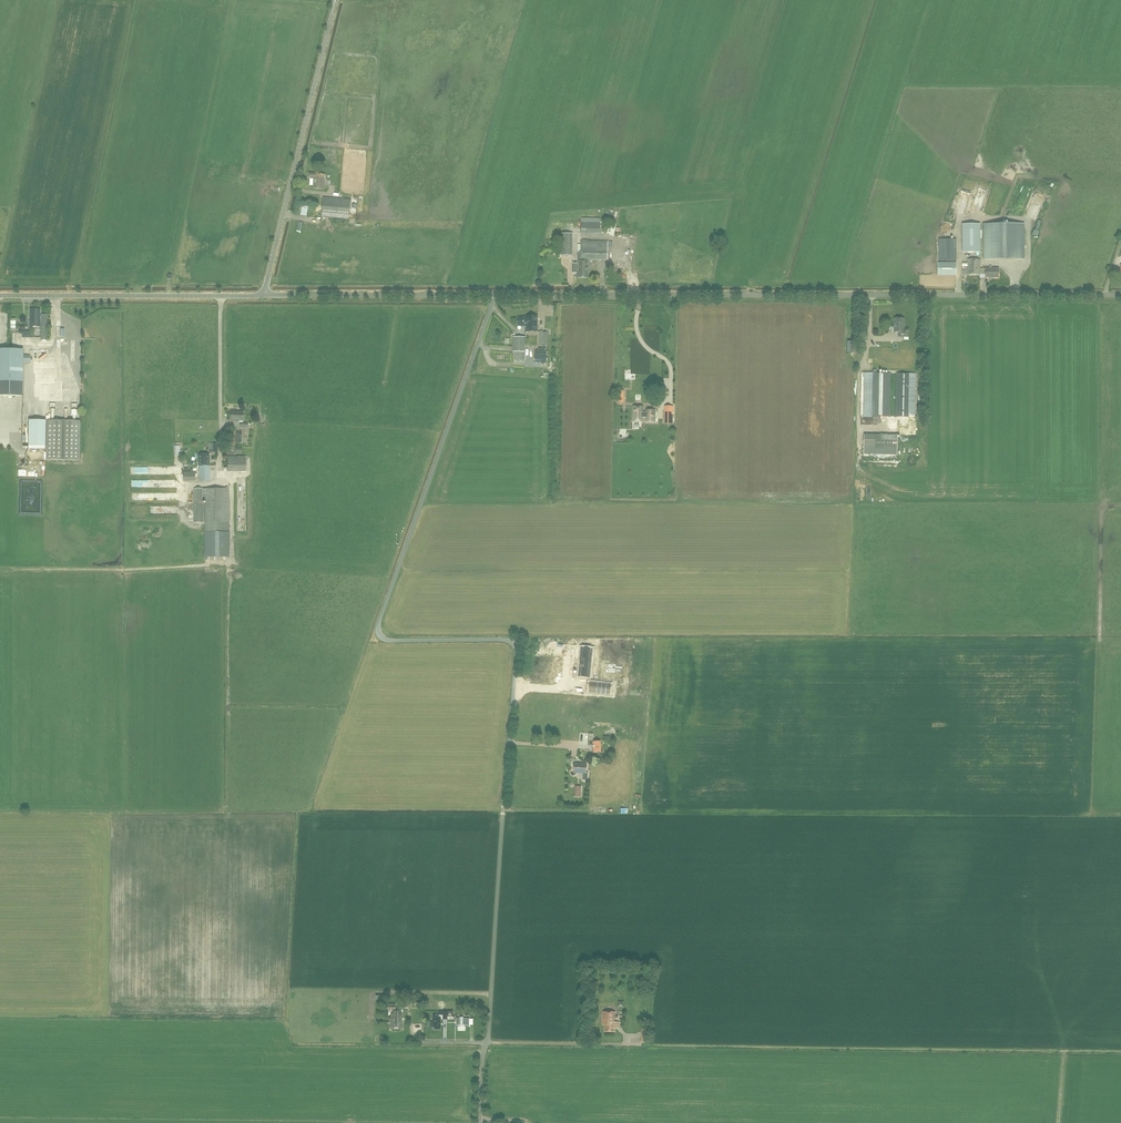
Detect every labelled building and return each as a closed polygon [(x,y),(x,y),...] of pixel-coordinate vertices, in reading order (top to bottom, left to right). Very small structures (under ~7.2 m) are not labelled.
[(324,189),(326,174),(309,173),(309,177),(314,178),(313,188),(324,189)] [(1023,214),(1033,190),(1024,186),(1014,210),(1023,214)] [(984,200),(986,191),(980,189),(979,193),(977,193),(976,197),(978,198),(978,199),(984,200)] [(349,212),(321,210),(321,216),(348,219),(349,212)] [(581,218),(581,226),(581,233),(600,233),(601,219),(581,218)] [(980,252),(980,224),(962,225),(962,252),(980,252)] [(984,224),(985,260),(1023,260),(1023,224),(984,224)] [(572,254),(573,232),(561,232),(561,254),(572,254)] [(956,261),(956,239),(939,239),(939,261),(956,261)] [(578,252),(578,262),(578,269),(589,269),(589,261),(588,261),(588,258),(594,258),(594,259),(607,259),(607,242),(581,242),(581,246),(581,252),(578,252)] [(980,274),(980,269),(980,260),(968,260),(967,275),(980,275),(980,274)] [(589,269),(578,269),(578,262),(572,262),(572,273),(576,273),(576,278),(589,278),(589,269)] [(938,263),(938,275),(956,275),(956,263),(938,263)] [(980,274),(985,274),(985,278),(999,278),(999,268),(985,268),(985,269),(980,269),(980,274)] [(41,340),(47,340),(47,315),(40,315),(40,309),(30,309),(30,327),(40,327),(41,340)] [(528,323),(530,323),(529,325),(526,325),(526,331),(537,332),(537,316),(526,316),(526,317),(526,320),(528,320),(528,323)] [(526,320),(526,317),(525,317),(522,317),(522,318),(518,318),(518,325),(526,325),(529,325),(530,323),(528,323),(528,320),(526,320)] [(894,318),(894,332),(899,332),(899,337),(909,337),(909,329),(904,329),(904,318),(894,318)] [(514,360),(524,361),(524,352),(524,337),(513,337),(513,352),(514,352),(514,360)] [(846,337),(846,347),(855,347),(855,337),(846,337)] [(891,357),(907,357),(907,343),(891,343),(891,357)] [(23,362),(30,363),(30,355),(23,355),(23,350),(0,349),(0,396),(22,397),(23,362)] [(41,360),(48,354),(45,349),(37,355),(41,360)] [(546,351),(535,350),(535,359),(546,360),(546,351)] [(873,373),(872,416),(889,416),(889,373),(873,373)] [(896,417),(909,417),(909,374),(896,373),(896,417)] [(643,412),(643,406),(633,406),(633,422),(643,423),(643,417),(646,417),(646,419),(646,422),(655,422),(655,419),(655,410),(646,410),(646,412),(643,412)] [(231,420),(243,420),(243,412),(231,412),(231,420)] [(80,421),(69,421),(46,420),(46,421),(28,420),(27,449),(45,450),(45,460),(79,460),(80,421)] [(897,455),(897,449),(898,435),(864,434),(863,454),(897,455)] [(198,454),(199,481),(209,481),(208,454),(198,454)] [(245,471),(245,457),(227,457),(227,470),(245,471)] [(21,476),(35,477),(35,473),(27,472),(27,469),(21,469),(21,476)] [(183,481),(195,481),(194,472),(183,472),(183,481)] [(239,481),(239,491),(247,491),(247,481),(239,481)] [(194,488),(194,522),(202,522),(203,488),(194,488)] [(204,557),(223,557),(227,557),(227,532),(227,488),(203,488),(203,497),(204,497),(204,557)] [(616,652),(625,652),(625,644),(611,644),(610,647),(616,647),(616,652)] [(591,654),(581,653),(579,671),(589,672),(591,654)] [(593,734),(589,734),(588,745),(593,745),(594,752),(601,752),(600,741),(593,742),(593,734)] [(588,773),(587,773),(587,764),(580,763),(580,765),(574,764),(573,772),(583,773),(582,780),(588,780),(588,773)] [(395,1015),(395,1011),(396,1011),(396,1004),(386,1003),(385,1011),(388,1011),(388,1015),(391,1015),(391,1028),(402,1029),(402,1015),(395,1015)] [(603,1011),(602,1011),(602,1025),(605,1025),(605,1032),(615,1032),(615,1012),(603,1011)] [(433,1015),(433,1022),(431,1022),(431,1027),(435,1027),(435,1029),(441,1029),(441,1019),(439,1019),(439,1015),(433,1015)] [(456,1018),(456,1025),(459,1025),(459,1026),(465,1026),(465,1025),(469,1025),(469,1018),(465,1018),(465,1017),(459,1017),(459,1018),(456,1018)] [(449,1031),(455,1028),(450,1020),(445,1024),(449,1031)]
